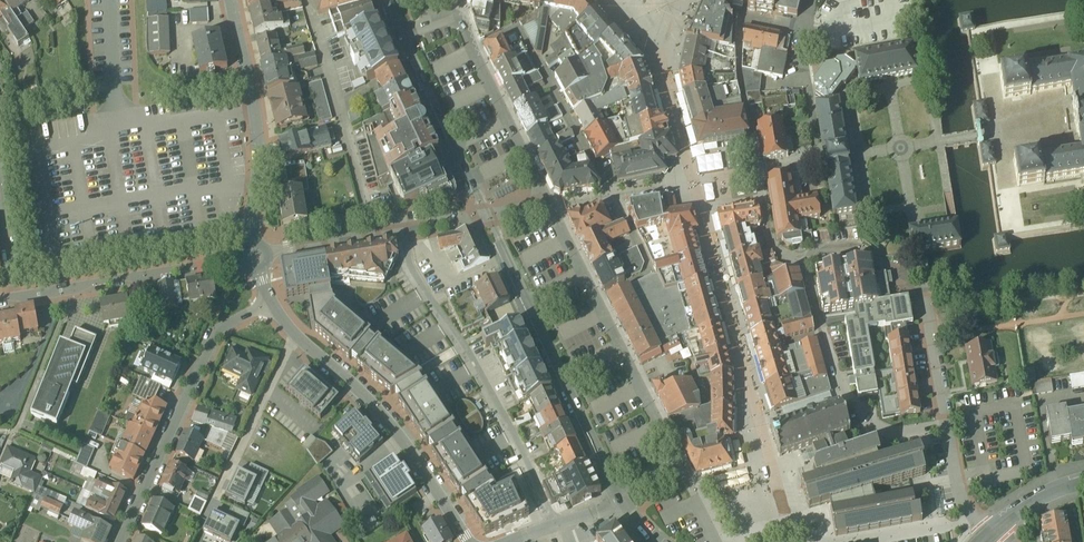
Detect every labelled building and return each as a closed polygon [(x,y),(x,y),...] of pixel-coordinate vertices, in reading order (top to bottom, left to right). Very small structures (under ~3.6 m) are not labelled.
[(2,0),(0,0),(0,22),(5,19),(12,30),(8,32),(18,47),(29,40),(23,31),(12,14),(2,0)] [(12,14),(17,10),(29,2),(28,0),(2,0),(12,14)] [(56,9),(67,2),(66,0),(50,0),(56,9)] [(250,12),(270,8),(272,7),(290,3),(289,0),(247,0),(250,12)] [(318,16),(329,13),(368,2),(367,0),(314,0),(318,16)] [(468,3),(472,4),(472,8),(474,9),(472,16),(481,41),(501,31),(501,2),(501,0),(468,0),(468,3)] [(501,2),(535,9),(541,10),(541,6),(543,0),(501,0),(501,2)] [(541,6),(550,8),(560,10),(561,10),(561,11),(574,13),(582,23),(598,10),(590,0),(543,0),(541,6)] [(705,0),(702,0),(699,8),(700,8),(692,27),(690,26),(687,33),(690,34),(687,40),(711,45),(723,47),(735,49),(737,26),(739,15),(726,13),(727,5),(705,0)] [(727,5),(742,9),(744,2),(749,3),(749,4),(750,4),(751,0),(705,0),(727,5)] [(750,4),(748,10),(755,11),(756,10),(774,14),(774,12),(777,0),(751,0),(750,4)] [(774,12),(797,17),(802,0),(777,0),(774,12)] [(290,3),(272,7),(274,14),(301,7),(300,1),(297,1),(290,3)] [(67,2),(56,9),(61,16),(72,9),(67,2)] [(368,2),(329,13),(338,38),(346,35),(377,22),(368,2)] [(160,3),(147,3),(147,14),(160,13),(160,3)] [(550,8),(541,6),(541,10),(539,21),(541,23),(536,52),(537,55),(542,55),(550,8)] [(270,8),(250,12),(255,34),(290,26),(288,16),(273,20),(270,8)] [(534,14),(519,21),(523,28),(539,21),(541,10),(535,9),(534,14)] [(28,13),(22,17),(17,10),(12,14),(23,31),(34,23),(28,13)] [(208,10),(190,11),(191,25),(209,24),(208,10)] [(561,10),(550,20),(555,25),(566,16),(561,11),(561,10)] [(614,29),(598,10),(582,23),(580,24),(587,31),(594,40),(599,46),(601,44),(616,31),(614,29)] [(574,13),(561,11),(566,16),(555,25),(566,37),(575,29),(580,24),(582,23),(574,13)] [(657,41),(666,44),(676,19),(667,16),(657,41)] [(972,16),(959,18),(962,33),(969,32),(975,31),(975,29),(972,16)] [(168,19),(147,20),(147,44),(148,53),(149,56),(169,55),(168,19)] [(399,68),(377,22),(346,35),(355,55),(351,57),(353,61),(355,66),(359,64),(368,82),(376,78),(399,68)] [(580,24),(575,29),(581,36),(587,31),(580,24)] [(780,34),(744,27),(744,44),(751,45),(750,49),(762,51),(763,52),(763,48),(776,51),(780,34)] [(643,63),(616,31),(601,44),(616,60),(607,67),(611,74),(621,70),(643,63)] [(220,34),(192,40),(193,42),(194,41),(200,66),(198,67),(199,70),(196,71),(197,76),(228,69),(226,60),(225,60),(219,36),(220,35),(220,34)] [(791,37),(780,34),(776,51),(775,54),(787,57),(791,37)] [(277,36),(257,41),(263,65),(283,60),(277,36)] [(566,38),(550,49),(555,56),(545,62),(550,69),(574,52),(566,38)] [(503,39),(484,48),(495,69),(514,60),(509,50),(503,39)] [(594,40),(576,54),(575,57),(578,62),(579,61),(599,46),(594,40)] [(711,45),(687,40),(680,75),(704,75),(709,55),(711,45)] [(522,44),(509,50),(514,60),(516,59),(527,54),(522,44)] [(599,46),(579,61),(587,76),(595,69),(599,73),(601,78),(611,74),(607,67),(616,60),(601,44),(599,46)] [(762,51),(750,49),(751,45),(744,44),(743,61),(755,64),(754,71),(758,72),(762,51)] [(723,47),(711,45),(709,55),(721,58),(723,47)] [(292,46),(285,47),(288,59),(295,57),(292,49),(292,46)] [(303,46),(292,49),(295,57),(306,55),(303,46)] [(913,46),(855,57),(857,67),(858,72),(860,84),(918,74),(913,46)] [(776,51),(763,48),(763,52),(762,51),(758,72),(757,73),(762,74),(783,78),(787,57),(775,54),(776,51)] [(831,52),(824,53),(826,60),(841,58),(840,51),(840,50),(831,52)] [(527,54),(516,59),(521,70),(533,64),(527,54)] [(573,55),(551,71),(556,78),(578,62),(575,57),(573,55)] [(514,60),(495,69),(505,89),(538,73),(538,72),(537,73),(533,64),(521,70),(516,59),(514,60)] [(283,60),(263,65),(269,91),(291,86),(285,60),(283,60)] [(578,62),(556,78),(566,97),(591,82),(587,76),(579,61),(578,62)] [(755,64),(743,61),(743,69),(754,71),(755,64)] [(834,66),(825,68),(823,71),(814,83),(816,97),(825,103),(825,104),(830,104),(829,101),(833,100),(842,87),(846,87),(847,86),(855,74),(855,72),(858,72),(857,67),(854,67),(845,61),(837,62),(834,66)] [(643,63),(621,70),(611,74),(601,78),(591,82),(566,97),(574,112),(594,104),(624,91),(627,101),(653,91),(652,82),(650,78),(649,78),(644,63),(643,63)] [(736,63),(711,63),(712,75),(736,74),(736,63)] [(1027,72),(1026,70),(1000,75),(1005,101),(1031,96),(1030,95),(1071,89),(1074,106),(1073,107),(1075,120),(1077,135),(1079,135),(1082,153),(1041,159),(1040,158),(1014,162),(1018,188),(1044,184),(1044,182),(1083,176),(1083,63),(1027,72)] [(399,68),(376,78),(384,95),(406,84),(399,68)] [(754,71),(743,69),(747,94),(760,93),(762,74),(757,73),(758,72),(754,71)] [(505,89),(515,110),(534,101),(540,97),(537,91),(528,95),(526,90),(543,82),(538,73),(505,89)] [(704,75),(680,75),(679,75),(684,93),(706,90),(728,86),(737,84),(736,74),(712,75),(704,75)] [(363,80),(352,85),(355,90),(366,85),(363,80)] [(322,81),(310,84),(320,123),(332,119),(322,81)] [(384,95),(376,99),(383,115),(414,99),(406,84),(384,95)] [(737,84),(728,86),(732,101),(740,98),(737,84)] [(728,86),(706,90),(711,107),(732,101),(728,86)] [(298,90),(281,95),(281,94),(271,97),(273,103),(272,103),(275,116),(278,127),(288,125),(288,126),(303,122),(301,116),(304,115),(298,90)] [(706,90),(684,93),(698,146),(746,139),(746,135),(749,135),(744,111),(713,115),(711,107),(706,90)] [(624,91),(594,104),(599,112),(621,104),(627,101),(624,91)] [(627,101),(621,104),(627,125),(660,116),(653,91),(627,101)] [(760,93),(747,94),(750,107),(762,105),(761,101),(762,100),(760,93)] [(762,100),(761,101),(762,105),(765,125),(782,122),(784,121),(782,109),(789,107),(787,97),(762,100)] [(383,115),(363,126),(377,182),(391,175),(439,151),(433,139),(428,129),(426,130),(426,129),(427,127),(427,124),(426,122),(424,120),(421,119),(423,118),(421,113),(414,99),(383,115)] [(521,122),(540,113),(534,101),(515,110),(521,122)] [(825,104),(816,106),(825,161),(834,216),(857,212),(848,157),(839,102),(830,104),(825,104)] [(980,104),(973,105),(977,126),(990,124),(986,103),(980,104)] [(594,104),(574,112),(586,134),(605,124),(599,112),(594,104)] [(557,106),(546,112),(551,123),(554,122),(563,117),(557,106)] [(540,113),(521,122),(528,135),(546,126),(540,113)] [(627,125),(623,126),(619,120),(605,124),(586,134),(583,135),(597,160),(611,153),(619,149),(665,136),(663,130),(664,130),(668,129),(668,127),(668,126),(669,124),(668,124),(667,122),(666,121),(663,122),(662,123),(660,116),(627,125)] [(563,117),(554,122),(557,127),(566,122),(563,117)] [(765,125),(758,126),(764,161),(788,157),(782,122),(765,125)] [(980,146),(993,144),(994,144),(992,133),(991,124),(990,124),(977,126),(978,136),(980,146)] [(546,126),(528,135),(538,156),(558,146),(556,143),(552,135),(555,133),(553,130),(551,131),(547,125),(546,126)] [(326,128),(306,134),(312,154),(332,148),(326,128)] [(570,130),(557,136),(559,142),(556,143),(558,146),(560,145),(575,138),(570,130)] [(306,134),(279,142),(285,162),(312,154),(306,134)] [(665,136),(619,149),(611,153),(619,183),(666,172),(663,162),(672,159),(665,136)] [(993,144),(980,146),(983,167),(990,166),(996,165),(993,144)] [(558,146),(538,156),(555,191),(571,170),(560,145),(558,146)] [(439,151),(391,175),(405,206),(426,196),(429,202),(437,198),(439,201),(451,199),(451,198),(453,198),(455,196),(457,194),(457,191),(456,189),(456,188),(455,185),(450,174),(446,167),(442,159),(439,151)] [(584,154),(577,158),(579,168),(591,166),(584,154)] [(305,165),(285,168),(289,192),(302,190),(303,193),(309,192),(308,182),(306,182),(305,176),(306,175),(305,165)] [(571,170),(555,191),(561,194),(600,187),(601,185),(591,166),(579,168),(571,170)] [(792,176),(767,180),(777,240),(809,235),(806,220),(821,218),(818,198),(804,200),(801,187),(794,188),(792,176)] [(289,192),(279,194),(284,227),(294,225),(294,222),(299,221),(300,224),(308,223),(308,220),(307,220),(304,202),(302,202),(300,196),(303,195),(303,193),(302,190),(289,192)] [(692,210),(677,212),(673,195),(660,198),(660,199),(666,225),(637,232),(645,245),(693,232),(698,230),(692,210)] [(647,200),(639,202),(634,203),(633,203),(627,204),(628,210),(628,211),(629,218),(632,217),(633,224),(637,232),(666,225),(660,199),(654,199),(653,199),(653,200),(647,201),(647,200)] [(758,207),(737,210),(737,209),(728,211),(728,212),(717,213),(722,234),(723,234),(745,230),(761,227),(758,207)] [(596,210),(591,212),(590,210),(583,214),(582,212),(575,215),(574,213),(568,216),(569,219),(569,220),(570,220),(579,238),(578,239),(579,239),(580,242),(581,242),(600,234),(612,229),(604,212),(596,210)] [(914,230),(909,231),(913,253),(918,253),(928,251),(961,246),(958,223),(914,230)] [(612,229),(600,234),(605,244),(610,242),(611,243),(630,235),(623,224),(612,229)] [(476,230),(455,234),(461,247),(471,269),(490,260),(476,230)] [(745,230),(723,234),(730,258),(757,251),(754,241),(751,242),(749,234),(747,235),(745,230)] [(693,232),(645,245),(654,267),(700,255),(693,232)] [(455,234),(438,237),(440,250),(458,247),(461,247),(455,234)] [(600,234),(581,242),(580,242),(593,269),(594,269),(613,260),(613,259),(605,244),(600,234)] [(1000,238),(994,239),(997,253),(1010,251),(1007,238),(1007,237),(1000,238)] [(391,245),(345,253),(350,280),(384,284),(396,260),(399,259),(396,246),(391,247),(391,245)] [(637,248),(614,259),(622,277),(630,273),(633,278),(641,273),(645,265),(637,248)] [(757,251),(730,258),(738,287),(761,281),(781,275),(786,274),(784,267),(776,263),(773,251),(772,250),(761,254),(760,250),(757,251)] [(345,253),(326,256),(330,283),(349,280),(350,280),(345,253)] [(700,255),(677,261),(685,287),(708,281),(700,255)] [(326,256),(281,263),(286,297),(309,294),(314,330),(350,357),(359,365),(391,394),(395,392),(420,378),(423,376),(417,371),(378,340),(332,297),(330,283),(326,256)] [(613,260),(594,269),(603,288),(606,286),(608,290),(625,282),(622,277),(614,259),(613,259),(613,260)] [(864,261),(846,264),(840,265),(822,268),(823,268),(815,270),(817,280),(821,303),(823,313),(830,312),(848,309),(854,308),(872,305),(871,305),(879,304),(871,260),(864,261)] [(677,261),(654,267),(658,275),(665,292),(679,288),(685,287),(677,261)] [(786,274),(781,275),(787,296),(788,299),(804,294),(797,271),(786,274)] [(658,275),(652,277),(628,288),(635,302),(642,316),(647,313),(648,315),(650,314),(670,309),(665,292),(658,275)] [(213,277),(186,282),(186,283),(174,285),(174,284),(158,286),(163,313),(179,311),(178,309),(183,308),(182,304),(190,302),(190,304),(217,300),(213,277)] [(475,289),(486,314),(487,314),(510,302),(498,278),(475,289)] [(685,287),(679,288),(683,305),(691,334),(699,331),(720,325),(708,281),(685,287)] [(761,281),(738,287),(744,311),(774,303),(788,299),(787,296),(781,297),(779,292),(765,296),(761,281)] [(615,313),(635,302),(628,288),(608,299),(615,313)] [(679,288),(665,292),(670,309),(683,305),(679,288)] [(486,314),(475,289),(448,302),(463,333),(480,325),(482,329),(492,325),(487,314),(486,314)] [(804,294),(788,299),(794,322),(811,318),(804,294)] [(128,299),(100,303),(104,325),(109,324),(110,328),(122,326),(122,321),(132,320),(128,299)] [(635,302),(615,313),(623,329),(643,318),(648,315),(647,313),(642,316),(635,302)] [(847,322),(860,400),(880,396),(868,330),(913,322),(910,302),(858,310),(860,320),(847,322)] [(774,303),(744,311),(751,334),(779,327),(781,326),(774,303)] [(683,305),(670,309),(678,337),(684,336),(691,334),(683,305)] [(15,311),(16,317),(0,320),(0,345),(21,341),(20,335),(39,331),(35,308),(15,311)] [(670,309),(650,314),(648,315),(643,318),(652,335),(661,352),(641,362),(642,366),(681,347),(678,337),(670,309)] [(632,345),(652,335),(643,318),(623,329),(632,345)] [(794,322),(781,326),(784,335),(785,339),(815,331),(811,318),(794,322)] [(487,336),(494,350),(526,335),(519,321),(487,336)] [(720,325),(699,331),(706,355),(727,349),(720,325)] [(906,325),(886,329),(886,340),(888,340),(908,336),(906,325)] [(779,327),(751,334),(756,351),(779,344),(780,348),(785,346),(781,335),(779,327)] [(76,331),(53,388),(44,384),(31,415),(57,426),(74,385),(78,387),(97,339),(76,331)] [(691,334),(684,336),(694,358),(706,355),(699,331),(691,334)] [(526,335),(494,350),(508,380),(540,365),(526,335)] [(652,335),(632,345),(641,362),(661,352),(652,335)] [(908,336),(888,340),(892,359),(911,356),(908,336)] [(817,340),(781,350),(789,379),(825,369),(817,340)] [(779,344),(756,351),(766,386),(789,379),(781,350),(780,348),(779,344)] [(991,344),(966,348),(972,387),(998,383),(991,344)] [(181,364),(149,349),(140,370),(172,384),(181,364)] [(706,355),(694,358),(699,380),(711,376),(733,373),(727,349),(706,355)] [(267,361),(249,352),(247,357),(233,351),(224,369),(243,378),(238,389),(251,396),(267,361)] [(911,356),(892,359),(895,378),(914,375),(911,356)] [(540,365),(508,380),(511,387),(519,403),(531,398),(551,390),(540,365)] [(663,367),(645,372),(655,392),(673,387),(663,367)] [(305,368),(286,390),(320,418),(339,397),(305,368)] [(1034,372),(1024,373),(1025,384),(1031,383),(1036,382),(1034,372)] [(733,373),(711,376),(712,401),(712,408),(734,409),(733,373)] [(1070,376),(1072,389),(1083,387),(1083,374),(1070,376)] [(914,375),(895,378),(898,397),(918,393),(914,375)] [(159,385),(141,377),(132,396),(150,405),(159,385)] [(424,385),(420,378),(395,392),(401,400),(398,402),(426,446),(429,444),(453,429),(455,427),(427,384),(424,385)] [(789,379),(766,386),(775,412),(805,401),(800,386),(793,389),(789,379)] [(1036,382),(1031,383),(1033,396),(1054,392),(1051,379),(1036,382)] [(673,387),(655,392),(679,440),(708,433),(708,432),(711,431),(712,408),(703,408),(700,401),(691,382),(673,387)] [(551,390),(531,398),(540,417),(560,408),(560,407),(552,389),(551,390)] [(918,393),(898,397),(901,416),(921,413),(918,393)] [(134,401),(128,415),(135,418),(142,404),(134,401)] [(475,407),(469,402),(466,401),(463,401),(460,401),(458,403),(457,407),(456,411),(457,415),(459,420),(462,423),(478,412),(475,407)] [(156,404),(150,408),(142,404),(135,418),(128,415),(124,423),(134,428),(153,436),(153,437),(153,436),(154,436),(158,428),(157,428),(163,414),(162,414),(164,408),(156,404)] [(841,406),(816,414),(814,413),(808,415),(807,417),(817,445),(832,439),(850,433),(841,406)] [(223,422),(208,417),(210,412),(198,408),(192,422),(205,426),(206,425),(225,431),(227,423),(224,422),(224,421),(223,421),(223,422)] [(540,417),(536,419),(538,423),(543,421),(547,429),(541,431),(543,436),(568,425),(560,408),(540,417)] [(734,409),(712,408),(711,431),(708,432),(708,433),(711,443),(726,439),(733,437),(734,409)] [(227,423),(225,431),(232,433),(237,418),(211,409),(210,412),(208,417),(223,422),(223,421),(224,421),(224,422),(227,423)] [(1066,409),(1046,413),(1051,443),(1071,440),(1067,415),(1066,409)] [(380,441),(354,411),(331,431),(358,461),(380,441)] [(111,417),(99,412),(90,432),(102,438),(111,417)] [(1067,415),(1071,440),(1072,445),(1083,443),(1083,412),(1067,415)] [(517,425),(530,422),(529,416),(516,419),(517,425)] [(807,417),(770,431),(779,457),(811,446),(817,445),(807,417)] [(543,436),(542,437),(550,454),(557,450),(576,442),(568,425),(543,436)] [(153,436),(134,428),(131,435),(128,434),(122,446),(122,447),(145,457),(149,448),(148,447),(153,436)] [(228,434),(213,429),(206,442),(221,449),(228,434)] [(457,436),(453,429),(429,444),(434,451),(431,453),(460,496),(462,494),(467,502),(464,504),(485,535),(529,515),(515,483),(497,491),(492,482),(490,483),(487,478),(488,477),(460,435),(457,436)] [(203,441),(185,432),(176,454),(193,462),(203,441)] [(239,437),(228,434),(221,449),(231,454),(239,437)] [(315,434),(303,445),(319,464),(331,453),(315,434)] [(117,444),(112,455),(117,457),(122,447),(122,446),(104,438),(104,439),(117,444)] [(711,443),(684,450),(697,476),(733,466),(726,439),(711,443)] [(869,445),(848,452),(848,453),(844,454),(843,452),(848,450),(844,439),(834,442),(832,439),(817,445),(818,448),(814,449),(812,450),(816,458),(819,466),(818,469),(818,474),(820,478),(802,485),(809,508),(830,502),(836,537),(923,520),(914,493),(876,499),(872,489),(926,475),(922,463),(920,463),(920,461),(924,460),(920,448),(916,449),(878,460),(877,455),(880,454),(877,443),(870,445),(869,445)] [(576,442),(557,450),(569,474),(588,466),(576,442)] [(145,457),(122,447),(117,457),(111,471),(134,481),(145,457)] [(34,460),(9,449),(1,467),(16,473),(12,483),(35,492),(40,479),(28,474),(34,460)] [(392,459),(368,475),(389,507),(413,491),(392,459)] [(192,474),(171,464),(161,486),(178,494),(185,481),(188,482),(192,474)] [(569,474),(543,486),(552,504),(568,497),(573,506),(600,493),(588,466),(569,474)] [(97,475),(84,469),(81,476),(94,482),(97,475)] [(254,478),(236,470),(224,494),(243,503),(254,478)] [(298,523),(289,511),(270,524),(280,538),(275,541),(333,541),(326,531),(340,521),(327,502),(317,508),(313,503),(328,493),(318,478),(298,493),(299,495),(292,500),(305,519),(298,523)] [(128,493),(100,481),(95,490),(105,494),(102,499),(106,501),(121,508),(128,493)] [(61,498),(42,490),(39,497),(58,505),(61,498)] [(87,498),(79,494),(75,504),(83,507),(87,498)] [(440,505),(433,494),(426,498),(433,509),(440,505)] [(39,497),(34,495),(28,507),(40,512),(42,507),(60,516),(64,508),(58,505),(39,497)] [(121,508),(106,501),(104,505),(91,500),(87,509),(115,522),(121,508)] [(175,510),(154,500),(142,527),(163,536),(168,526),(175,510)] [(204,509),(192,503),(188,511),(200,517),(204,509)] [(202,530),(228,541),(229,541),(237,524),(211,512),(202,530)] [(92,522),(74,514),(69,526),(86,534),(92,522)] [(1059,518),(1047,520),(1048,520),(1041,522),(1044,538),(1040,538),(1041,541),(1071,541),(1066,517),(1059,518)] [(92,521),(92,522),(86,534),(82,541),(106,541),(111,530),(92,521)] [(423,531),(430,541),(452,541),(441,521),(423,531)] [(176,530),(168,526),(163,536),(172,540),(176,530)] [(615,529),(597,541),(625,541),(615,529)]
